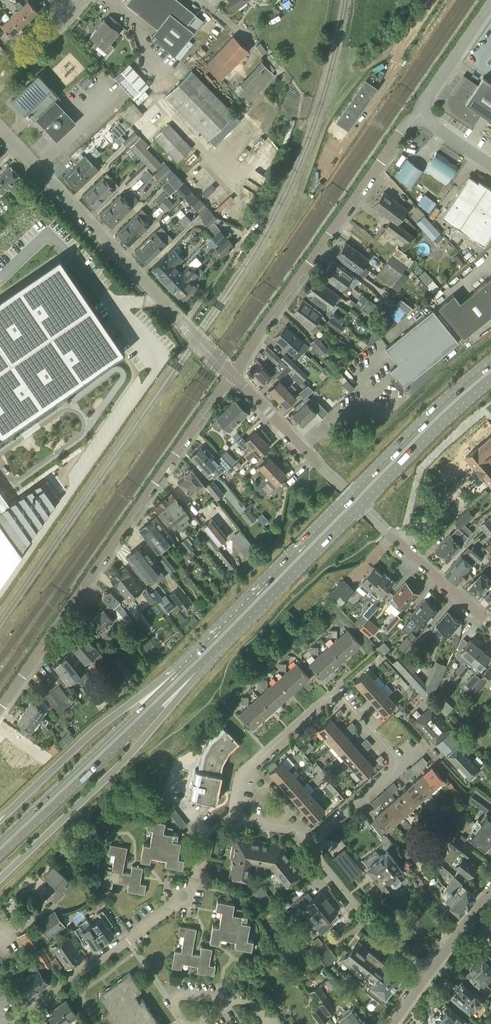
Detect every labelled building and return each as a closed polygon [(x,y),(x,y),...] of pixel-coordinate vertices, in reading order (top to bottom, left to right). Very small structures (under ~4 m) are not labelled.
[(18,9),(28,20),(38,11),(37,10),(37,11),(31,5),(28,1),(28,0),(22,5),(18,1),(14,5),(18,9)] [(126,3),(137,13),(156,29),(150,36),(174,56),(194,32),(186,25),(195,14),(178,0),(129,0),(126,3)] [(248,0),(229,0),(236,9),(248,0)] [(284,3),(287,8),(292,4),(289,0),(288,0),(284,3)] [(18,9),(10,17),(20,28),(28,20),(18,9)] [(116,30),(120,25),(110,16),(105,22),(103,20),(90,36),(99,43),(97,45),(108,54),(113,47),(108,43),(117,32),(116,30)] [(20,28),(10,17),(1,26),(10,36),(11,36),(20,28)] [(233,36),(206,64),(220,78),(248,50),(233,36)] [(260,42),(255,45),(262,54),(266,51),(260,42)] [(267,56),(277,69),(280,67),(271,54),(267,56)] [(261,62),(234,90),(248,103),(275,75),(272,72),(275,69),(269,63),(266,67),(261,62)] [(145,90),(149,86),(129,63),(113,77),(134,100),(145,90)] [(233,113),(224,104),(192,71),(165,97),(172,105),(207,140),(233,113)] [(26,112),(27,113),(27,114),(27,115),(28,116),(29,116),(29,115),(30,115),(36,115),(38,117),(37,118),(56,138),(60,135),(61,135),(62,135),(62,134),(63,134),(63,133),(62,133),(74,122),(55,102),(59,98),(50,88),(48,90),(41,82),(43,80),(37,74),(10,100),(24,114),(26,112)] [(79,85),(83,89),(92,81),(88,76),(79,85)] [(482,77),(477,86),(464,77),(443,107),(470,125),(479,113),(490,121),(490,83),(482,77)] [(336,121),(348,129),(376,88),(365,80),(336,121)] [(149,95),(145,90),(134,100),(138,105),(149,95)] [(153,103),(143,112),(137,119),(138,120),(132,126),(142,137),(148,131),(177,162),(192,148),(169,123),(170,122),(153,103)] [(131,126),(126,121),(123,125),(119,121),(110,130),(113,133),(110,135),(115,140),(131,126)] [(130,146),(140,136),(135,131),(125,141),(130,146)] [(140,136),(130,146),(129,146),(138,156),(147,148),(149,146),(140,136)] [(147,148),(138,156),(146,165),(155,157),(147,148)] [(446,184),(457,166),(436,152),(424,170),(446,184)] [(158,154),(155,157),(146,165),(153,172),(161,164),(161,163),(164,160),(158,154)] [(70,184),(91,163),(84,156),(63,177),(70,184)] [(412,188),(424,171),(406,158),(394,176),(412,188)] [(91,163),(70,184),(76,191),(98,171),(91,163)] [(174,173),(166,165),(155,175),(163,183),(174,173)] [(0,175),(0,192),(1,193),(8,187),(14,193),(21,187),(15,180),(19,176),(10,166),(0,175)] [(147,170),(140,176),(145,181),(152,175),(147,170)] [(88,203),(113,180),(107,173),(82,197),(83,197),(82,200),(85,203),(87,203),(88,203)] [(132,174),(123,180),(127,186),(136,180),(132,174)] [(174,174),(162,186),(170,194),(176,189),(182,183),(174,174)] [(477,210),(490,189),(478,180),(477,182),(469,176),(441,217),(462,231),(477,210)] [(113,180),(88,203),(89,204),(88,206),(91,209),(93,209),(94,210),(119,186),(113,180)] [(176,189),(184,197),(191,191),(183,182),(182,183),(176,189)] [(130,198),(141,191),(138,186),(126,193),(130,198)] [(477,210),(490,220),(490,189),(477,210)] [(200,199),(191,191),(184,197),(184,198),(192,207),(192,206),(200,199)] [(383,192),(378,199),(407,220),(407,219),(403,216),(408,210),(383,192)] [(105,221),(125,202),(119,195),(99,215),(100,215),(99,218),(102,221),(105,221)] [(168,197),(159,205),(165,211),(174,204),(168,197)] [(200,199),(192,206),(201,215),(209,209),(200,199)] [(407,220),(378,199),(373,206),(391,220),(385,227),(399,238),(396,242),(404,248),(413,236),(397,224),(402,218),(406,221),(407,220)] [(131,208),(125,202),(105,221),(111,227),(131,208)] [(141,209),(117,233),(117,236),(120,239),(122,239),(123,239),(143,220),(147,216),(141,209)] [(208,227),(214,222),(218,218),(210,210),(201,219),(208,227)] [(462,231),(483,245),(490,234),(490,220),(477,210),(462,231)] [(424,216),(417,222),(432,240),(439,233),(424,216)] [(143,220),(123,239),(122,242),(126,245),(128,245),(149,226),(143,220)] [(214,222),(208,227),(204,230),(211,237),(220,229),(216,224),(214,222)] [(154,231),(134,251),(134,254),(137,257),(140,257),(165,233),(160,227),(154,231)] [(220,229),(211,237),(207,241),(214,250),(228,238),(220,229)] [(165,233),(140,257),(140,258),(140,260),(143,263),(145,263),(146,264),(171,239),(165,233)] [(228,238),(216,249),(212,254),(218,260),(222,256),(232,243),(228,238)] [(340,249),(363,266),(368,259),(346,242),(340,249)] [(184,251),(177,245),(152,269),(159,276),(180,256),(179,255),(184,251)] [(404,252),(397,247),(375,275),(380,278),(391,286),(396,280),(402,284),(408,276),(402,272),(407,266),(408,267),(413,260),(403,253),(404,252)] [(363,266),(340,249),(335,256),(358,273),(363,266)] [(453,252),(448,256),(455,264),(459,259),(453,252)] [(183,259),(180,256),(159,276),(165,283),(179,270),(176,267),(183,259)] [(187,264),(189,265),(193,269),(200,262),(195,256),(187,264)] [(61,395),(101,368),(120,355),(88,307),(55,260),(0,298),(0,437),(61,395)] [(326,268),(347,284),(353,276),(332,260),(326,268)] [(179,270),(165,283),(172,290),(193,269),(189,265),(181,272),(179,270)] [(193,269),(172,290),(178,297),(179,296),(183,300),(196,287),(192,283),(193,281),(192,280),(202,270),(197,265),(193,270),(193,269)] [(347,284),(326,268),(321,275),(342,291),(347,284)] [(418,277),(427,286),(433,279),(425,270),(418,277)] [(490,314),(490,278),(490,277),(459,301),(453,294),(438,306),(463,337),(490,314)] [(317,280),(312,287),(333,303),(338,295),(317,280)] [(439,287),(436,284),(430,289),(433,293),(439,287)] [(333,303),(312,287),(306,295),(327,310),(333,303)] [(375,304),(362,294),(355,304),(368,314),(375,304)] [(401,299),(396,305),(407,313),(412,307),(401,299)] [(302,300),(297,307),(316,322),(322,314),(302,300)] [(389,315),(393,310),(382,301),(378,307),(389,315)] [(316,322),(297,307),(291,314),(311,329),(315,333),(319,328),(320,330),(323,326),(316,322)] [(432,310),(386,348),(399,364),(391,370),(403,385),(458,341),(432,310)] [(334,311),(331,316),(341,324),(345,319),(334,311)] [(341,324),(331,316),(326,322),(340,333),(344,327),(341,324)] [(389,328),(395,321),(389,317),(384,324),(389,328)] [(385,328),(375,319),(370,325),(380,333),(385,328)] [(286,324),(280,331),(297,348),(303,352),(308,347),(303,342),(304,341),(286,324)] [(297,348),(280,331),(274,338),(291,354),(297,359),(303,352),(297,348)] [(372,333),(368,340),(372,343),(377,337),(372,333)] [(328,350),(317,337),(310,343),(321,356),(328,350)] [(279,358),(267,347),(263,352),(274,363),(279,358)] [(285,354),(280,359),(283,361),(287,365),(291,369),(295,373),(299,377),(303,373),(295,365),(295,364),(285,354)] [(283,361),(270,373),(272,375),(271,376),(274,378),(279,374),(287,365),(283,361)] [(272,375),(270,373),(261,364),(252,372),(263,384),(271,376),(272,375)] [(287,365),(279,374),(282,378),(291,369),(287,365)] [(329,378),(334,373),(327,365),(322,369),(329,378)] [(299,377),(295,373),(291,377),(295,381),(299,377)] [(287,388),(279,380),(268,390),(277,398),(287,388)] [(287,388),(277,398),(285,407),(296,397),(291,393),(296,388),(291,384),(287,388)] [(307,395),(307,396),(313,391),(308,385),(298,393),(303,399),(307,395)] [(307,395),(303,399),(294,407),(297,410),(292,414),(302,425),(316,413),(311,407),(315,404),(307,396),(307,395)] [(217,430),(241,406),(235,400),(216,419),(211,424),(217,430)] [(248,413),(241,406),(217,430),(218,431),(224,426),(229,431),(248,413)] [(254,430),(245,439),(241,436),(236,440),(236,441),(247,452),(251,448),(262,438),(254,430)] [(477,447),(466,456),(490,486),(490,435),(477,447)] [(251,448),(247,452),(244,455),(248,460),(256,452),(259,455),(269,446),(262,438),(251,448)] [(202,445),(196,451),(214,471),(218,475),(223,470),(223,467),(220,464),(216,459),(202,445)] [(196,451),(189,457),(206,475),(209,478),(212,476),(214,478),(218,475),(214,471),(196,451)] [(227,460),(231,456),(227,451),(222,455),(227,460)] [(220,455),(216,459),(220,464),(224,460),(220,455)] [(266,475),(278,464),(269,455),(258,466),(262,470),(258,473),(262,478),(266,474),(266,475)] [(236,470),(240,466),(241,466),(237,462),(232,468),(235,471),(236,470)] [(225,468),(229,473),(233,469),(229,464),(225,468)] [(262,487),(267,482),(272,487),(287,473),(278,464),(266,475),(261,479),(252,488),(260,495),(266,490),(262,487)] [(184,474),(177,479),(193,499),(198,495),(194,491),(196,489),(199,493),(205,487),(203,484),(203,483),(191,468),(190,469),(187,469),(184,471),(184,474)] [(212,480),(205,485),(217,500),(224,494),(212,480)] [(27,542),(56,500),(55,498),(53,496),(44,483),(43,481),(26,492),(9,504),(2,493),(0,491),(0,580),(27,542)] [(162,499),(184,526),(188,522),(186,519),(189,516),(170,494),(166,498),(165,496),(162,499)] [(184,526),(162,499),(159,502),(159,503),(155,506),(171,525),(173,523),(178,530),(184,526)] [(441,556),(468,528),(463,524),(473,515),(468,510),(455,522),(459,526),(457,528),(450,535),(449,534),(435,551),(436,552),(436,554),(438,556),(440,555),(441,556)] [(251,513),(245,518),(250,523),(256,519),(251,513)] [(490,525),(490,515),(479,526),(483,531),(490,525)] [(154,517),(146,524),(165,546),(173,540),(154,517)] [(227,537),(212,518),(202,526),(217,545),(227,537)] [(165,546),(146,524),(139,530),(157,552),(165,546)] [(468,528),(441,556),(442,557),(441,559),(443,561),(445,560),(447,562),(462,545),(461,545),(468,537),(467,537),(472,531),(468,528)] [(240,529),(230,537),(245,556),(255,548),(240,529)] [(235,567),(208,534),(203,539),(211,549),(212,549),(215,553),(216,552),(231,570),(235,567)] [(194,549),(185,538),(180,543),(188,552),(188,553),(194,549)] [(188,552),(180,543),(175,547),(183,556),(188,552)] [(161,569),(141,544),(133,550),(153,575),(160,569),(161,569)] [(461,554),(445,573),(451,578),(470,556),(474,559),(480,552),(473,545),(467,552),(465,550),(461,554)] [(153,575),(133,550),(126,557),(146,581),(152,576),(153,575)] [(484,555),(480,552),(474,559),(470,556),(451,578),(457,583),(461,578),(463,579),(468,574),(466,572),(473,565),(472,564),(476,560),(478,561),(484,555)] [(159,561),(170,574),(175,569),(165,556),(159,561)] [(128,601),(143,590),(125,567),(110,579),(128,601)] [(366,593),(384,572),(382,574),(373,567),(360,582),(361,583),(358,586),(366,593)] [(393,580),(384,572),(366,593),(367,594),(369,591),(377,598),(379,595),(380,595),(393,580)] [(470,582),(467,586),(475,593),(477,591),(479,593),(490,581),(486,577),(484,578),(479,574),(475,579),(474,579),(471,583),(470,582)] [(396,607),(412,588),(411,587),(411,585),(409,583),(407,584),(406,582),(393,596),(395,599),(391,603),(396,607)] [(345,600),(346,601),(355,590),(349,585),(336,600),(341,605),(345,600)] [(162,597),(153,587),(148,591),(162,609),(164,612),(173,605),(165,594),(162,597)] [(169,595),(182,611),(192,603),(179,587),(169,595)] [(335,600),(341,593),(334,588),(329,594),(335,600)] [(412,588),(396,607),(400,611),(404,606),(406,608),(418,594),(416,592),(416,590),(414,588),(412,588)] [(110,611),(119,603),(120,602),(110,591),(104,593),(102,600),(106,604),(104,610),(103,609),(87,623),(97,634),(113,620),(107,614),(110,611)] [(147,591),(142,594),(150,604),(155,600),(147,591)] [(411,627),(430,605),(429,604),(429,602),(427,600),(425,601),(424,599),(410,615),(414,618),(412,621),(411,620),(407,624),(411,627)] [(361,615),(367,619),(378,606),(373,602),(361,615)] [(119,603),(110,611),(123,627),(132,619),(119,603)] [(431,605),(430,605),(411,627),(415,631),(419,627),(417,625),(419,622),(423,626),(437,610),(436,609),(436,608),(433,605),(431,605)] [(435,624),(436,624),(432,630),(440,637),(444,631),(448,635),(459,622),(446,611),(435,624)] [(390,632),(403,618),(397,614),(385,627),(390,632)] [(366,620),(359,628),(369,637),(376,629),(366,620)] [(338,639),(351,654),(361,645),(347,630),(338,639)] [(80,631),(67,642),(69,644),(69,645),(84,663),(92,656),(96,661),(102,656),(83,633),(82,632),(80,631)] [(404,651),(413,641),(406,636),(398,646),(404,651)] [(338,639),(328,647),(342,662),(351,654),(338,639)] [(466,664),(480,648),(476,644),(477,643),(472,639),(472,640),(470,639),(468,642),(463,639),(460,643),(457,647),(461,650),(460,651),(461,652),(459,654),(464,658),(461,661),(463,662),(466,664)] [(384,654),(390,649),(383,641),(377,647),(384,654)] [(328,647),(319,655),(332,670),(342,662),(328,647)] [(466,664),(463,662),(459,666),(465,672),(469,667),(469,668),(473,663),(480,669),(490,657),(489,655),(490,654),(486,651),(485,652),(480,648),(466,664)] [(61,660),(78,681),(82,678),(80,674),(83,671),(69,654),(61,660)] [(332,670),(319,655),(309,664),(322,679),(332,670)] [(423,698),(428,702),(431,699),(447,666),(435,660),(425,682),(400,656),(392,663),(418,692),(423,698)] [(78,681),(61,660),(53,666),(68,684),(71,681),(74,684),(78,681)] [(386,668),(390,665),(386,660),(382,663),(386,668)] [(296,663),(287,672),(300,687),(310,678),(296,663)] [(465,672),(459,666),(455,671),(461,676),(465,672)] [(488,669),(480,678),(485,683),(490,688),(490,672),(488,669)] [(361,690),(374,679),(366,671),(354,682),(361,690)] [(287,672),(277,680),(291,695),(300,687),(287,672)] [(49,691),(46,693),(59,710),(72,701),(61,688),(66,684),(58,674),(44,685),(49,691)] [(474,674),(465,685),(470,689),(471,689),(479,678),(474,674)] [(476,694),(485,683),(480,678),(479,678),(471,689),(476,694)] [(374,679),(361,690),(368,698),(381,687),(374,679)] [(277,680),(268,689),(281,704),(291,695),(277,680)] [(89,688),(85,683),(80,688),(84,692),(89,688)] [(381,687),(368,698),(376,706),(388,696),(381,687)] [(92,692),(89,688),(84,692),(89,697),(93,693),(92,692)] [(281,704),(268,689),(258,697),(272,712),(281,704)] [(411,708),(422,697),(416,690),(404,702),(411,708)] [(395,704),(388,696),(376,706),(383,715),(395,704)] [(258,697),(249,705),(262,720),(272,712),(258,697)] [(44,724),(46,724),(48,720),(43,717),(47,711),(44,709),(31,700),(24,710),(40,721),(44,724)] [(450,710),(439,700),(433,707),(444,717),(450,710)] [(262,720),(249,705),(239,714),(253,729),(262,720)] [(404,705),(400,709),(405,715),(410,711),(404,705)] [(435,743),(452,729),(431,706),(435,711),(427,718),(423,714),(415,721),(435,743)] [(40,721),(24,710),(17,721),(30,730),(35,723),(37,725),(40,721)] [(325,737),(337,726),(330,718),(318,729),(325,737)] [(46,724),(44,724),(41,729),(47,734),(51,728),(46,724)] [(219,774),(222,763),(228,751),(237,742),(222,726),(215,732),(218,735),(211,741),(204,753),(201,770),(195,769),(189,797),(202,799),(205,805),(211,801),(215,802),(221,774),(219,774)] [(345,734),(337,726),(325,737),(332,745),(345,734)] [(436,745),(467,779),(468,777),(470,779),(474,775),(473,774),(479,768),(477,765),(481,761),(476,756),(472,760),(466,754),(471,750),(452,730),(436,745)] [(352,742),(345,734),(332,745),(339,753),(352,742)] [(68,741),(63,736),(58,741),(63,746),(68,741)] [(352,742),(339,753),(347,761),(359,751),(352,742)] [(2,743),(0,746),(0,792),(9,784),(3,780),(20,755),(2,743)] [(28,756),(32,749),(25,746),(21,753),(28,756)] [(301,758),(305,755),(301,750),(297,753),(301,758)] [(366,759),(359,751),(347,761),(354,770),(366,759)] [(419,759),(424,765),(427,762),(422,756),(419,759)] [(373,767),(366,759),(354,770),(361,778),(373,767)] [(276,780),(289,769),(281,761),(269,772),(276,780)] [(423,774),(434,787),(440,782),(441,784),(445,781),(431,766),(423,774)] [(406,771),(411,776),(414,773),(409,768),(406,771)] [(289,769),(276,780),(283,788),(296,777),(289,769)] [(406,771),(402,774),(407,779),(411,776),(406,771)] [(434,787),(423,774),(415,781),(428,796),(431,793),(429,791),(434,787)] [(303,785),(296,777),(283,788),(291,796),(303,785)] [(415,781),(407,788),(418,801),(423,797),(425,799),(428,796),(415,781)] [(393,782),(390,785),(395,791),(398,788),(393,782)] [(303,785),(291,796),(298,804),(310,794),(303,785)] [(395,791),(390,785),(386,788),(391,794),(395,791)] [(407,788),(399,795),(412,810),(415,808),(413,806),(418,801),(407,788)] [(310,794),(298,804),(305,812),(317,802),(310,794)] [(181,829),(187,825),(164,795),(158,799),(181,829)] [(412,810),(399,795),(390,802),(402,815),(407,811),(409,813),(412,810)] [(373,800),(378,805),(382,802),(377,797),(373,800)] [(468,836),(484,849),(490,840),(490,816),(489,815),(490,811),(471,797),(469,801),(486,812),(480,820),(476,818),(470,826),(474,828),(468,836)] [(378,805),(373,800),(370,803),(375,808),(378,805)] [(317,802),(305,812),(312,821),(325,810),(317,802)] [(402,815),(390,802),(382,810),(396,825),(399,822),(397,820),(402,815)] [(396,825),(382,810),(374,817),(376,819),(386,830),(391,825),(393,827),(396,825)] [(440,818),(444,815),(440,810),(436,814),(437,816),(440,818)] [(153,828),(150,844),(144,843),(141,860),(150,862),(151,855),(167,858),(165,864),(182,867),(184,859),(177,857),(180,841),(171,839),(173,828),(164,826),(165,821),(148,818),(147,827),(153,828)] [(386,830),(376,819),(371,823),(380,834),(386,830)] [(347,854),(359,854),(359,832),(347,832),(347,854)] [(476,865),(465,857),(471,849),(463,842),(458,838),(455,836),(449,844),(452,847),(444,857),(449,862),(449,863),(454,867),(461,873),(462,872),(468,876),(476,865)] [(298,869),(300,867),(282,845),(248,838),(247,841),(233,838),(230,857),(232,858),(229,876),(248,880),(252,862),(270,865),(286,885),(301,873),(298,869)] [(112,870),(123,872),(127,847),(110,844),(109,853),(115,854),(112,870)] [(413,846),(407,851),(412,857),(416,862),(422,857),(413,846)] [(375,851),(363,861),(367,866),(367,867),(382,886),(383,884),(385,887),(390,883),(393,886),(396,887),(400,883),(400,880),(397,877),(402,873),(400,871),(402,869),(387,851),(380,856),(375,851)] [(350,856),(338,866),(350,881),(362,871),(350,856)] [(451,876),(456,871),(443,861),(439,866),(451,876)] [(52,864),(44,873),(60,889),(61,887),(66,892),(76,882),(65,872),(63,874),(52,864)] [(130,873),(129,884),(128,890),(145,894),(146,884),(140,883),(143,867),(132,865),(130,873)] [(123,872),(112,870),(106,869),(103,886),(112,887),(113,881),(129,884),(130,873),(123,872)] [(457,889),(470,901),(475,895),(454,877),(446,887),(453,894),(457,889)] [(269,896),(261,885),(249,894),(258,905),(269,896)] [(453,894),(446,887),(441,893),(445,897),(444,897),(451,903),(449,904),(453,908),(450,911),(457,916),(470,901),(457,889),(453,894)] [(313,914),(329,901),(321,891),(311,900),(305,894),(295,902),(303,912),(309,908),(313,914)] [(254,940),(247,938),(250,922),(240,921),(242,909),(234,907),(235,903),(217,899),(216,909),(222,910),(219,926),(213,924),(210,941),(219,943),(220,936),(236,940),(235,946),(252,949),(254,940)] [(329,901),(313,914),(318,920),(313,924),(321,935),(331,926),(326,920),(337,911),(329,901)] [(91,924),(104,941),(114,934),(109,927),(114,923),(104,909),(97,913),(100,918),(91,924)] [(55,912),(39,924),(48,937),(65,926),(55,912)] [(104,941),(91,924),(83,930),(80,925),(73,930),(74,931),(72,933),(72,936),(73,938),(76,938),(78,937),(83,945),(88,941),(93,949),(104,941)] [(181,951),(192,953),(197,929),(180,925),(178,934),(184,936),(181,951)] [(29,930),(19,936),(30,952),(35,949),(34,947),(38,944),(29,930)] [(21,949),(9,933),(0,939),(0,961),(1,962),(21,949)] [(68,936),(52,948),(67,969),(83,958),(68,936)] [(371,984),(386,964),(357,941),(342,960),(371,984)] [(315,949),(327,964),(337,957),(325,942),(315,949)] [(202,947),(200,955),(198,965),(197,972),(214,975),(215,966),(209,964),(212,949),(202,947)] [(35,951),(45,968),(51,965),(41,948),(35,951)] [(192,953),(181,951),(175,950),(172,967),(181,969),(182,963),(198,965),(200,955),(192,953)] [(56,957),(50,961),(56,969),(61,966),(56,957)] [(466,974),(479,988),(488,979),(490,982),(490,968),(482,958),(466,974)] [(386,964),(371,984),(366,990),(380,1002),(384,997),(385,997),(402,975),(388,963),(386,964)] [(31,972),(28,974),(38,989),(48,982),(38,968),(36,969),(34,965),(29,969),(31,972)] [(241,973),(247,982),(253,979),(246,969),(241,973)] [(38,989),(28,974),(25,977),(22,973),(17,977),(19,980),(18,981),(28,996),(38,989)] [(142,999),(139,1001),(134,994),(141,989),(129,973),(99,994),(110,1010),(101,1016),(107,1023),(159,1023),(142,999)] [(332,976),(325,982),(330,989),(337,984),(332,976)] [(447,990),(446,991),(467,1011),(474,1003),(477,1006),(482,1001),(475,994),(476,992),(470,987),(469,988),(460,980),(458,982),(459,983),(455,987),(452,984),(451,985),(450,985),(446,989),(447,990)] [(336,1008),(319,985),(310,992),(326,1014),(336,1008)] [(51,1010),(55,1015),(49,1019),(53,1023),(66,1023),(77,1016),(66,1000),(51,1010)] [(462,1018),(462,1016),(466,1012),(455,1003),(451,1007),(445,1002),(441,1007),(436,1003),(433,1004),(431,1006),(431,1010),(435,1014),(432,1018),(439,1023),(466,1023),(467,1022),(462,1018)] [(319,1006),(313,1011),(320,1021),(326,1016),(319,1006)] [(354,1023),(367,1023),(353,1006),(345,1012),(354,1023)] [(345,1012),(337,1018),(341,1023),(354,1023),(345,1012)]
